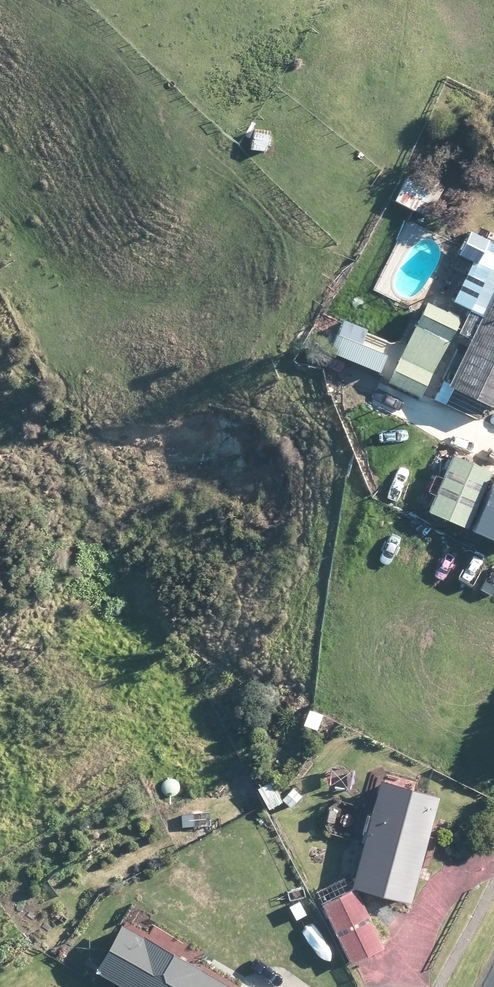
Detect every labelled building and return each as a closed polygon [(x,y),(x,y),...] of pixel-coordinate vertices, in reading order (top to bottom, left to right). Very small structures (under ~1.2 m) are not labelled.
[(257,126),(255,149),(272,150),(275,128),(257,126)] [(400,199),(431,215),(447,184),(432,176),(428,183),(412,175),(400,199)] [(484,293),(476,290),(469,304),(476,307),(465,329),(479,336),(472,351),(461,346),(444,379),(458,387),(452,401),(484,418),(493,399),(493,273),(484,293)] [(427,397),(429,393),(466,320),(433,303),(423,323),(393,381),(427,397)] [(394,353),(343,332),(338,344),(348,348),(345,354),(388,371),(394,353)] [(493,479),(493,467),(461,452),(453,470),(435,511),(472,528),(493,481),(493,479)] [(436,834),(447,794),(387,777),(369,843),(357,885),(363,887),(417,902),(421,889),(433,845),(436,834)] [(287,800),(275,779),(262,787),(274,808),(287,800)] [(307,794),(298,786),(286,798),(294,807),(307,794)] [(328,903),(357,962),(390,945),(362,887),(328,903)] [(151,936),(129,923),(103,969),(135,986),(241,986),(151,936)]
